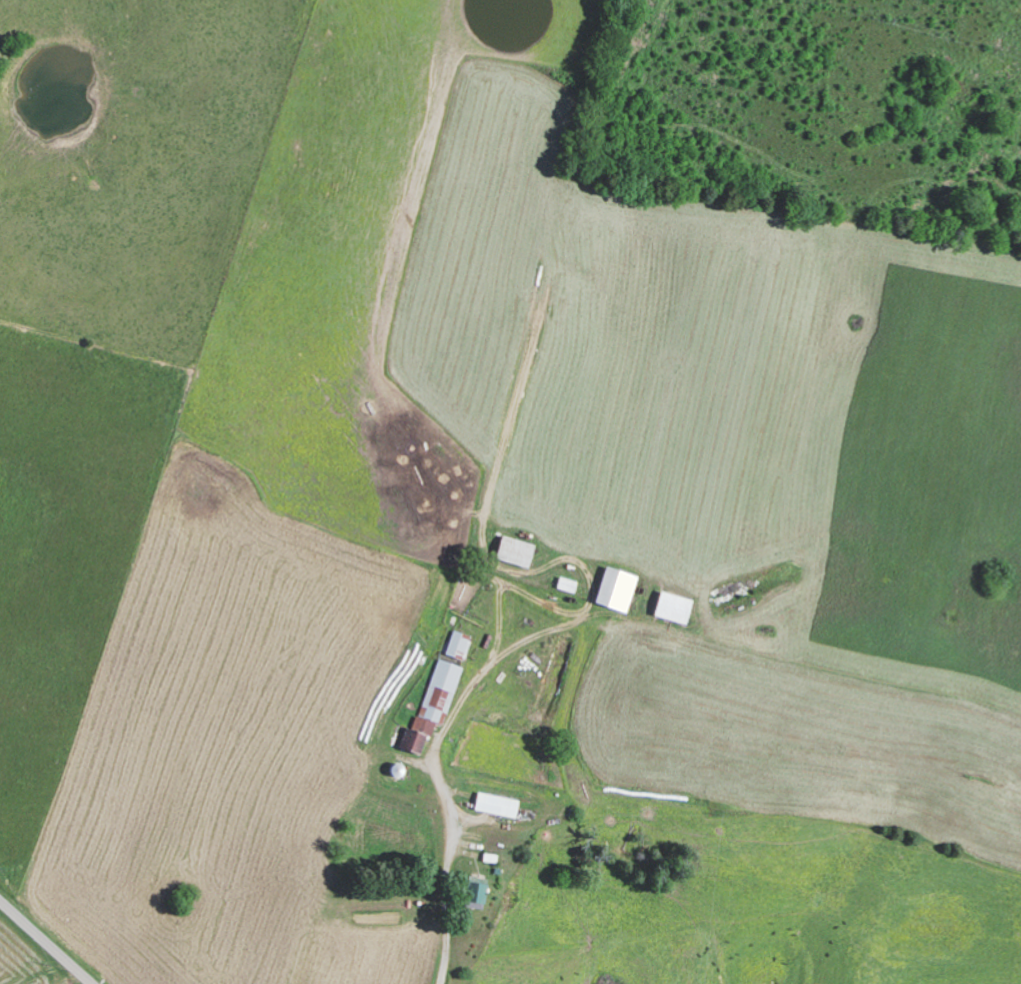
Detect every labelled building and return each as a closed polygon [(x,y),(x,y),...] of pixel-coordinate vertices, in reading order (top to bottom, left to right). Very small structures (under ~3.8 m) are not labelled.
[(490,558),(523,567),(530,544),(496,534),(490,558)] [(623,613),(634,576),(601,566),(589,602),(623,613)] [(571,592),(574,581),(556,576),(553,587),(571,592)] [(648,614),(680,624),(687,600),(655,590),(648,614)] [(442,654),(461,660),(469,636),(450,630),(442,654)] [(460,667),(433,658),(404,750),(420,755),(431,720),(441,724),(460,667)] [(515,800),(473,791),(470,809),(511,818),(515,800)] [(463,881),(459,905),(478,909),(482,884),(463,881)]
